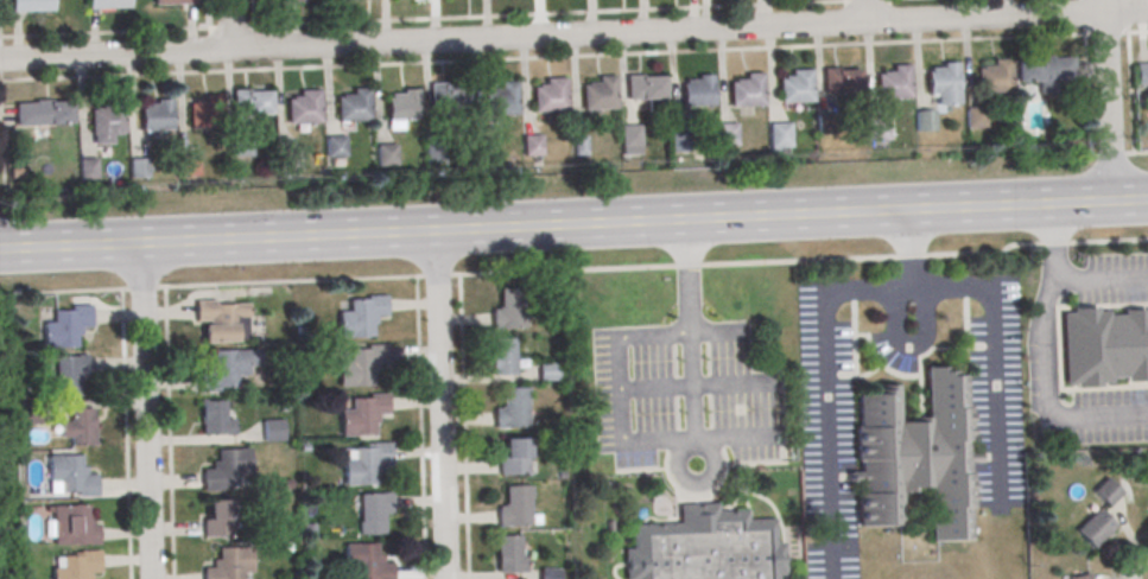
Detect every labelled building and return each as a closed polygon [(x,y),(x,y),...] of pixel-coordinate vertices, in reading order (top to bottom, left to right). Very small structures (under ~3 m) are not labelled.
[(13,13),(12,0),(54,0),(55,12),(13,13)] [(89,11),(88,0),(131,0),(131,9),(89,11)] [(1052,58),(1053,61),(1073,59),(1074,82),(1054,83),(1055,96),(1040,97),(1039,85),(1017,85),(1016,63),(1040,62),(1039,59),(1052,58)] [(977,71),(978,96),(1013,94),(1011,61),(992,62),(992,68),(982,68),(982,70),(977,71)] [(927,74),(928,96),(937,96),(937,107),(959,107),(958,64),(943,65),(943,70),(931,70),(931,74),(927,74)] [(1135,65),(1135,88),(1147,87),(1147,65),(1135,65)] [(876,77),(877,102),(912,100),(909,68),(893,68),(893,74),(881,75),(881,76),(876,77)] [(823,71),(839,70),(839,74),(860,72),(861,94),(824,96),(823,71)] [(778,81),(779,106),(813,104),(812,71),(791,72),(792,78),(784,78),(784,81),(778,81)] [(729,84),(730,109),(765,107),(762,74),(746,75),(746,81),(734,82),(734,83),(729,84)] [(626,77),(627,103),(664,101),(664,78),(642,79),(642,77),(626,77)] [(712,77),(713,107),(683,108),(681,87),(685,85),(684,82),(697,82),(697,77),(712,77)] [(582,88),(583,113),(617,110),(616,78),(595,79),(595,84),(586,85),(586,88),(582,88)] [(532,89),(533,114),(567,113),(566,79),(545,81),(545,87),(538,87),(538,89),(532,89)] [(483,93),(484,117),(519,116),(518,83),(499,84),(500,90),(488,90),(489,93),(483,93)] [(430,85),(431,110),(468,109),(467,87),(445,88),(445,85),(430,85)] [(336,100),(337,125),(372,123),(370,90),(353,91),(353,97),(341,97),(341,100),(336,100)] [(233,93),(249,91),(249,95),(271,94),(272,116),(234,119),(233,93)] [(286,101),(287,126),(322,125),(321,91),(299,93),(299,98),(291,98),(291,101),(286,101)] [(386,101),(387,123),(419,122),(418,91),(402,91),(402,96),(391,96),(391,101),(386,101)] [(189,106),(190,131),(224,129),(223,95),(204,96),(205,102),(194,103),(194,106),(189,106)] [(17,106),(18,128),(75,126),(74,103),(52,104),(52,101),(36,102),(36,104),(17,106)] [(141,110),(141,132),(173,132),(172,101),(157,102),(157,106),(144,107),(144,110),(141,110)] [(91,112),(93,138),(95,136),(95,146),(114,145),(113,135),(126,135),(125,103),(104,103),(104,109),(96,109),(96,112),(91,112)] [(965,109),(985,109),(985,129),(966,131),(965,109)] [(917,114),(934,113),(935,133),(917,134),(917,114)] [(868,120),(888,120),(888,141),(869,142),(868,120)] [(719,126),(737,125),(738,147),(721,147),(719,126)] [(769,126),(791,125),(791,149),(770,149),(769,126)] [(621,128),(640,127),(642,157),(622,157),(621,128)] [(671,134),(689,133),(689,154),(672,154),(671,134)] [(425,136),(444,135),(445,163),(426,164),(425,136)] [(524,138),(541,136),(541,158),(524,158),(524,138)] [(231,138),(249,138),(250,158),(233,159),(231,138)] [(326,139),(344,138),(345,159),(328,159),(326,139)] [(573,139),(586,138),(588,158),(575,159),(573,139)] [(376,147),(394,146),(395,167),(378,168),(376,147)] [(184,173),(198,173),(198,156),(184,156),(184,173)] [(81,160),(97,159),(99,180),(81,180),(81,160)] [(132,160),(148,159),(150,179),(132,180),(132,160)] [(499,292),(525,291),(525,303),(524,303),(525,330),(493,331),(491,311),(500,311),(499,292)] [(367,298),(386,298),(387,318),(376,318),(376,326),(372,326),(372,339),(338,339),(338,313),(349,313),(349,303),(367,301),(367,298)] [(195,303),(215,303),(216,306),(248,305),(248,319),(247,319),(247,343),(236,343),(236,344),(203,345),(202,327),(209,327),(208,323),(195,323),(195,303)] [(71,306),(93,306),(93,330),(83,330),(83,338),(77,338),(77,350),(44,350),(43,324),(55,324),(55,312),(71,312),(71,306)] [(1065,387),(1076,387),(1076,390),(1101,389),(1101,386),(1111,386),(1111,381),(1125,381),(1125,384),(1147,383),(1147,378),(1147,317),(1146,317),(1146,312),(1123,313),(1123,317),(1109,318),(1108,313),(1097,313),(1097,310),(1072,311),(1072,316),(1061,316),(1065,387)] [(490,341),(514,341),(515,376),(491,377),(490,341)] [(366,346),(386,346),(387,367),(376,368),(376,375),(372,375),(372,388),(338,389),(338,362),(349,362),(349,351),(367,351),(366,346)] [(218,394),(199,394),(198,373),(209,373),(209,365),(214,365),(213,351),(259,350),(260,368),(247,368),(247,377),(236,377),(236,389),(218,389),(218,394)] [(87,354),(55,354),(55,396),(80,396),(80,382),(87,382),(87,354)] [(559,362),(539,362),(539,380),(559,380),(559,362)] [(927,370),(947,369),(947,374),(966,374),(970,541),(931,542),(930,489),(900,490),(901,528),(857,529),(855,427),(858,427),(857,397),(869,397),(868,388),(898,387),(898,424),(928,424),(927,370)] [(502,390),(527,389),(528,402),(527,402),(527,430),(496,431),(495,411),(502,411),(502,390)] [(368,396),(388,396),(388,416),(378,416),(378,425),(374,425),(374,438),(341,438),(340,412),(351,412),(350,400),(368,400),(368,396)] [(201,403),(202,437),(234,437),(234,421),(226,421),(224,402),(201,403)] [(70,411),(93,409),(94,447),(71,448),(71,439),(62,439),(61,424),(70,424),(70,411)] [(262,421),(283,420),(284,443),(264,443),(262,421)] [(503,440),(527,440),(527,477),(499,477),(499,460),(503,460),(503,440)] [(370,444),(392,444),(392,466),(382,466),(382,475),(376,475),(376,486),(343,488),(343,460),(354,460),(354,450),(370,450),(370,444)] [(222,492),(202,494),(202,472),(213,472),(213,464),(217,464),(216,451),(249,450),(250,477),(240,477),(240,488),(222,489),(222,492)] [(76,500),(97,500),(97,476),(88,476),(88,469),(82,469),(82,456),(47,457),(49,483),(59,483),(59,494),(76,494),(76,500)] [(1092,491),(1106,478),(1123,495),(1109,509),(1092,491)] [(505,489),(531,488),(531,500),(529,500),(531,528),(499,529),(497,508),(506,508),(505,489)] [(359,496),(360,536),(385,536),(383,515),(392,515),(391,496),(359,496)] [(207,504),(231,503),(233,539),(203,540),(203,523),(208,523),(207,504)] [(779,577),(779,578),(624,578),(623,552),(632,551),(630,527),(680,524),(679,505),(717,504),(717,513),(748,511),(749,521),(776,520),(778,545),(785,543),(786,577),(779,577)] [(52,508),(89,507),(90,527),(97,527),(99,547),(53,548),(52,508)] [(1076,533),(1098,510),(1116,528),(1092,551),(1076,533)] [(496,539),(497,577),(526,575),(525,559),(520,560),(520,537),(496,539)] [(393,566),(382,566),(382,559),(378,559),(378,546),(344,546),(344,572),(356,572),(356,578),(393,578),(393,566)] [(241,575),(241,578),(203,578),(203,571),(214,571),(214,564),(218,562),(217,549),(250,549),(252,575),(241,575)] [(91,575),(91,578),(51,578),(51,570),(63,568),(63,558),(80,558),(80,552),(100,552),(101,575),(91,575)] [(560,572),(559,578),(539,578),(540,570),(560,572)]
